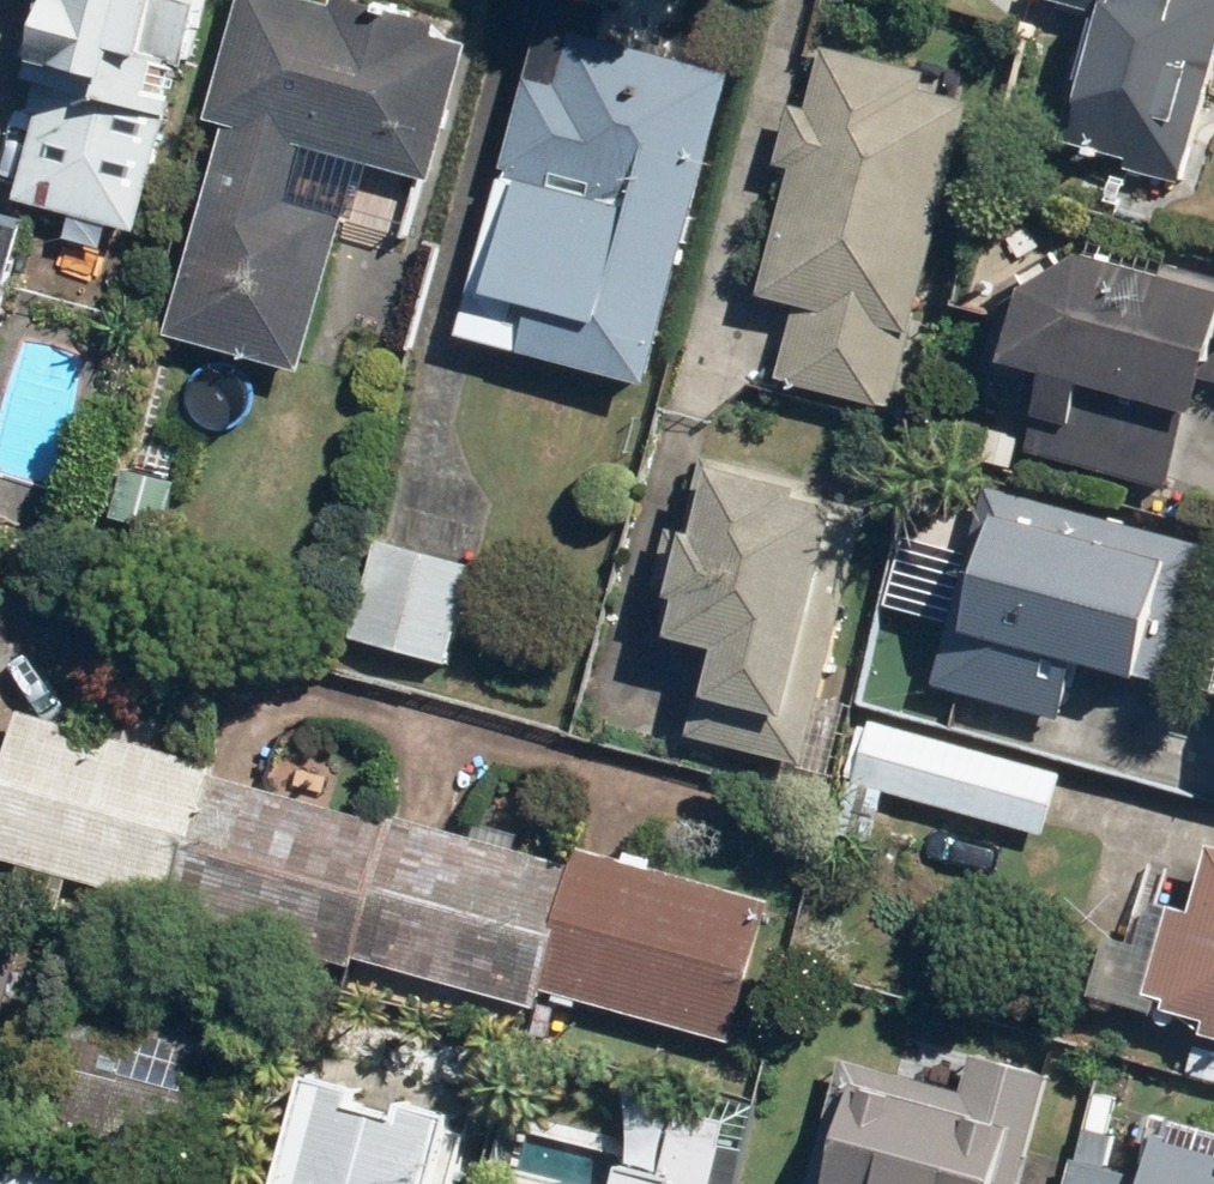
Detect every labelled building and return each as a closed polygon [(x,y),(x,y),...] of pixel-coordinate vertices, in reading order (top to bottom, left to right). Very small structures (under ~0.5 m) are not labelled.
[(135,228),(178,64),(185,66),(202,0),(39,0),(25,56),(42,61),(7,194),(135,228)] [(299,366),(343,201),(295,189),(308,142),(443,178),(479,40),(328,0),(227,0),(197,111),(219,117),(163,330),(299,366)] [(652,387),(738,75),(608,39),(616,9),(584,0),(562,0),(509,192),(543,201),(525,264),(547,270),(524,352),(652,387)] [(1187,179),(1213,90),(1213,0),(1052,0),(1050,7),(1098,21),(1062,141),(1187,179)] [(787,381),(900,409),(977,102),(935,92),(940,73),(833,46),(817,110),(801,106),(787,165),(799,168),(766,297),(806,307),(787,381)] [(9,310),(34,220),(0,211),(0,307),(9,310)] [(1178,488),(1213,350),(1213,285),(1085,252),(1012,291),(995,357),(1048,371),(1036,416),(1078,427),(1069,460),(1178,488)] [(694,737),(809,767),(877,511),(816,495),(819,483),(715,455),(694,535),(678,531),(662,592),(680,596),(670,635),(718,648),(694,737)] [(114,513),(174,532),(189,483),(129,465),(114,513)] [(1071,718),(1086,658),(1184,683),(1213,564),(1213,542),(989,485),(939,685),(1071,718)] [(360,638),(458,663),(484,563),(386,538),(360,638)] [(729,1041),(770,895),(582,843),(576,863),(400,814),(397,824),(218,775),(221,766),(12,708),(0,753),(0,858),(165,904),(162,915),(344,965),(346,955),(534,1007),(539,988),(729,1041)] [(859,781),(1054,836),(1072,774),(877,719),(859,781)] [(1200,910),(1157,899),(1146,942),(1111,933),(1095,995),(1160,1011),(1164,996),(1173,998),(1171,1007),(1210,1017),(1206,1035),(1213,1037),(1213,855),(1200,910)] [(18,943),(0,938),(0,1010),(18,943)] [(22,1121),(193,1166),(226,1042),(55,997),(22,1121)] [(1001,1182),(1008,1183),(1026,1183),(1054,1076),(979,1057),(970,1091),(835,1056),(802,1183),(1000,1183),(1001,1182)] [(462,1134),(455,1132),(459,1116),(413,1103),(408,1120),(360,1106),(365,1089),(316,1075),(284,1183),(448,1183),(462,1134)] [(742,1125),(653,1102),(631,1183),(726,1183),(742,1125)] [(1159,1132),(1147,1174),(1081,1155),(1073,1183),(1213,1183),(1213,1148),(1159,1132)] [(0,1161),(0,1183),(87,1183),(0,1161)]
